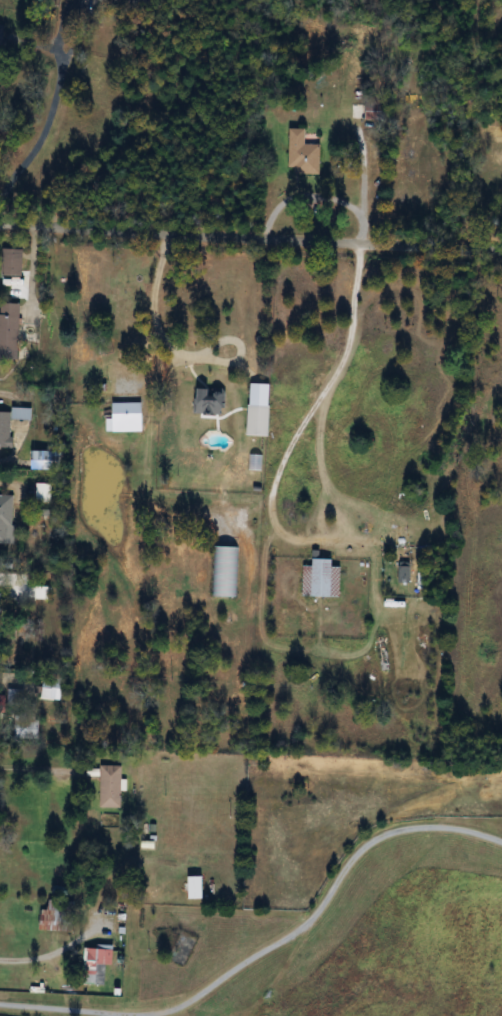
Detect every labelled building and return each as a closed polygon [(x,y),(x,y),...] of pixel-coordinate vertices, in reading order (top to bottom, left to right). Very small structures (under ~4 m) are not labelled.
[(367,101),(367,119),(384,119),(384,101),(367,101)] [(321,174),(322,144),(308,143),(308,128),(292,128),(291,174),(321,174)] [(3,277),(23,277),(23,249),(3,249),(3,277)] [(0,303),(0,359),(19,359),(20,304),(0,303)] [(226,389),(200,389),(200,414),(225,414),(226,389)] [(143,423),(143,403),(116,403),(116,423),(143,423)] [(250,436),(272,436),(272,406),(250,406),(250,436)] [(12,447),(12,411),(0,411),(0,447),(12,447)] [(61,452),(35,451),(35,470),(61,470),(61,452)] [(49,484),(35,484),(35,502),(49,502),(49,484)] [(14,543),(14,495),(0,495),(0,543),(14,543)] [(237,547),(212,547),(212,598),(237,598),(237,547)] [(342,567),(334,567),(334,559),(315,559),(315,566),(305,566),(304,597),(342,597),(342,567)] [(412,583),(412,562),(399,562),(399,583),(412,583)] [(50,700),(62,700),(62,678),(45,678),(45,689),(50,689),(50,700)] [(23,689),(8,689),(8,708),(23,708),(23,689)] [(39,723),(17,724),(18,737),(40,736),(39,723)] [(122,809),(122,767),(102,767),(102,809),(122,809)] [(206,900),(206,877),(190,877),(190,900),(206,900)] [(42,932),(71,932),(71,902),(50,902),(50,914),(42,914),(42,932)] [(110,948),(87,948),(87,985),(110,986),(110,948)]
